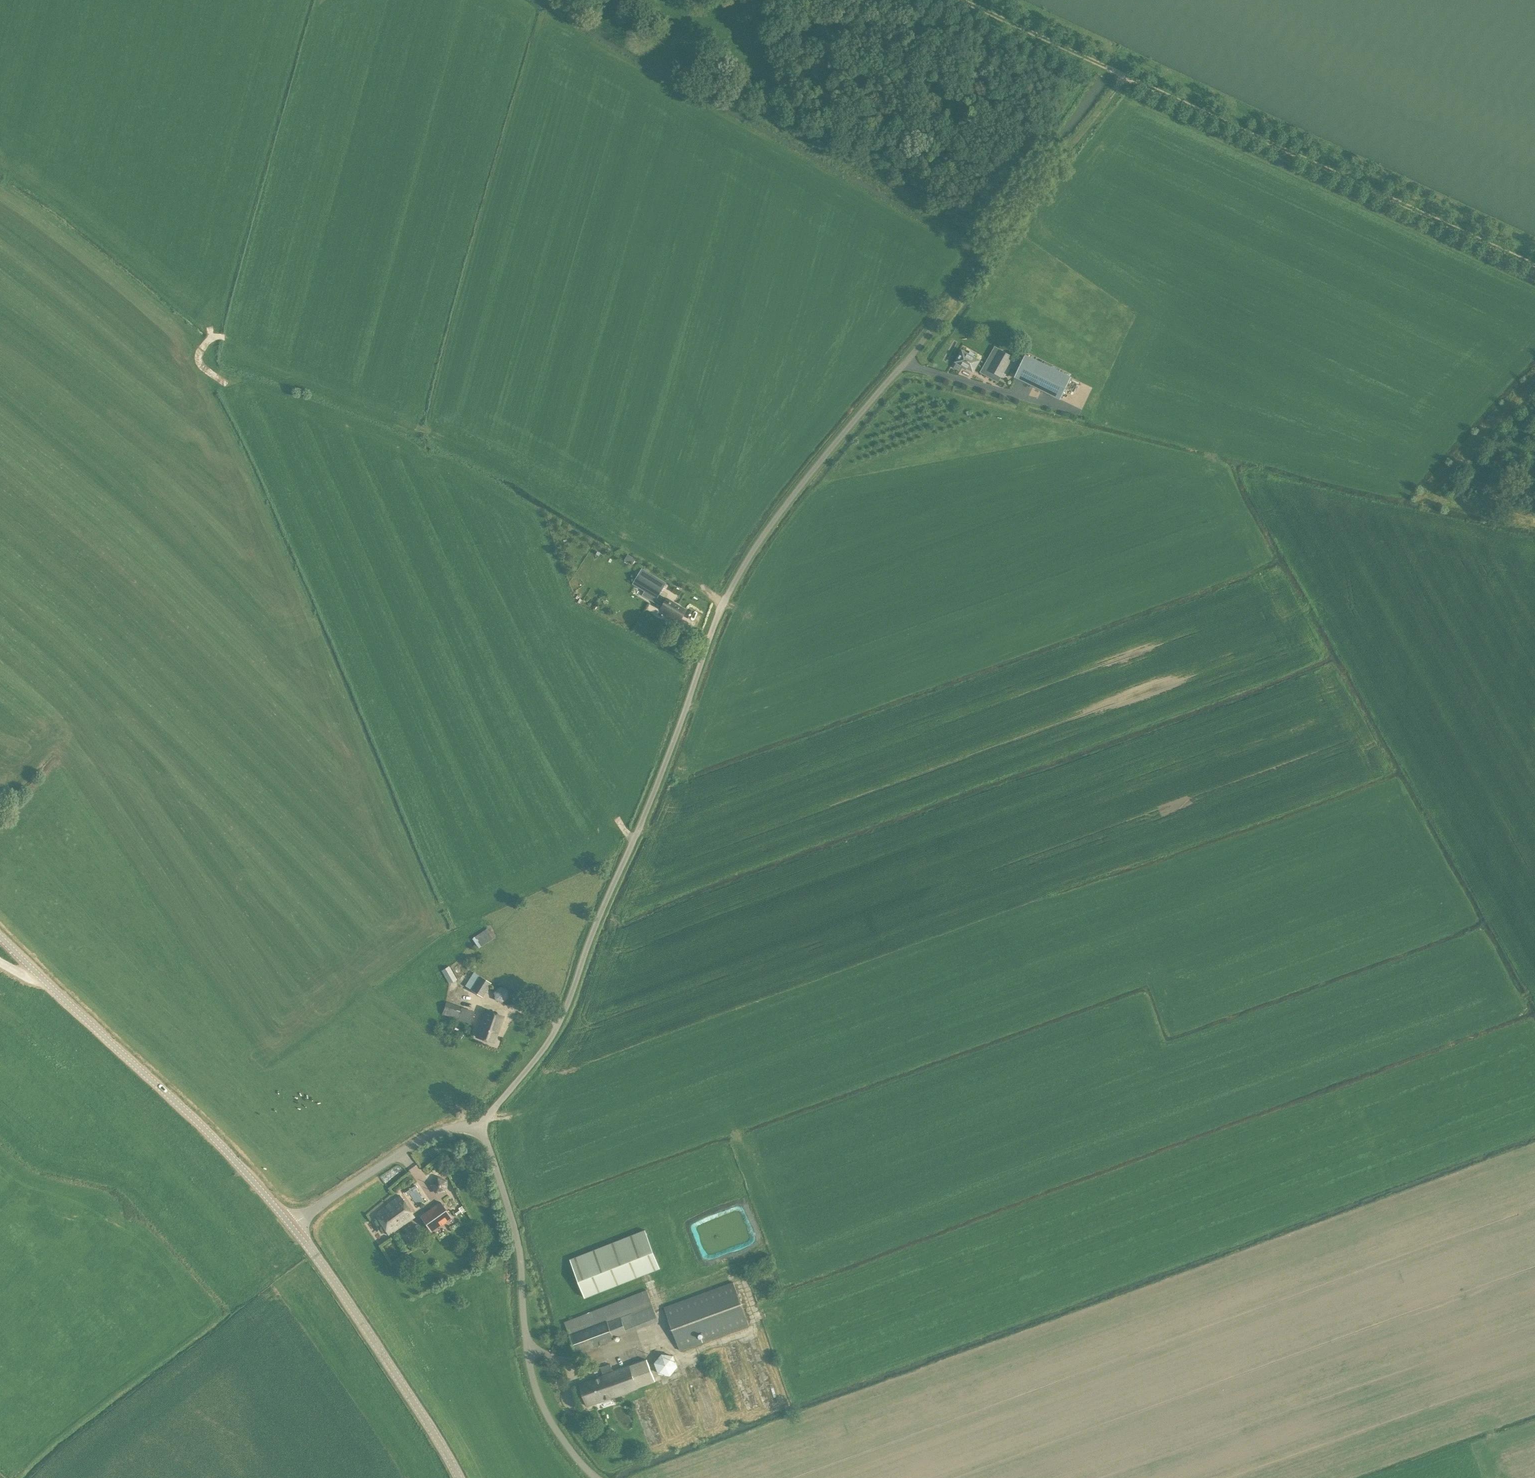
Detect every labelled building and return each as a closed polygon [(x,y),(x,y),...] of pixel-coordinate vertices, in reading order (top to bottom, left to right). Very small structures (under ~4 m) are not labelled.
[(1002,377),(1014,357),(1000,349),(989,370),(1002,377)] [(957,362),(958,362),(955,366),(961,370),(963,367),(966,369),(967,367),(974,371),(979,360),(973,357),(975,354),(971,351),(969,355),(963,351),(957,362)] [(1061,398),(1072,376),(1026,355),(1016,377),(1061,398)] [(628,555),(625,561),(633,565),(636,559),(628,555)] [(642,568),(633,584),(654,596),(651,600),(663,607),(664,605),(656,600),(657,598),(667,583),(642,568)] [(664,605),(663,607),(670,612),(669,615),(673,618),(675,615),(681,618),(686,611),(668,600),(664,605)] [(478,948),(493,938),(487,928),(472,938),(478,948)] [(441,970),(449,984),(456,979),(449,966),(441,970)] [(473,973),(465,986),(471,989),(482,996),(490,983),(473,973)] [(500,986),(493,991),(495,999),(502,1002),(508,997),(507,989),(500,986)] [(470,1023),(474,1012),(446,1002),(442,1013),(470,1023)] [(494,1042),(503,1017),(486,1011),(477,1036),(494,1042)] [(433,1190),(445,1191),(446,1176),(434,1175),(433,1190)] [(414,1185),(407,1191),(418,1204),(425,1199),(414,1185)] [(398,1196),(387,1204),(388,1205),(376,1214),(389,1234),(414,1217),(405,1204),(398,1196)] [(441,1202),(438,1204),(420,1216),(432,1232),(451,1218),(441,1202)] [(660,1267),(645,1229),(570,1259),(585,1297),(660,1267)] [(680,1350),(749,1326),(734,1282),(663,1307),(680,1350)] [(575,1354),(614,1339),(613,1338),(626,1332),(627,1333),(659,1320),(647,1289),(564,1322),(575,1354)] [(678,1366),(674,1355),(662,1353),(655,1362),(659,1373),(670,1375),(678,1366)] [(647,1359),(630,1365),(613,1371),(611,1364),(601,1367),(603,1375),(579,1384),(588,1406),(638,1387),(655,1381),(647,1359)]
